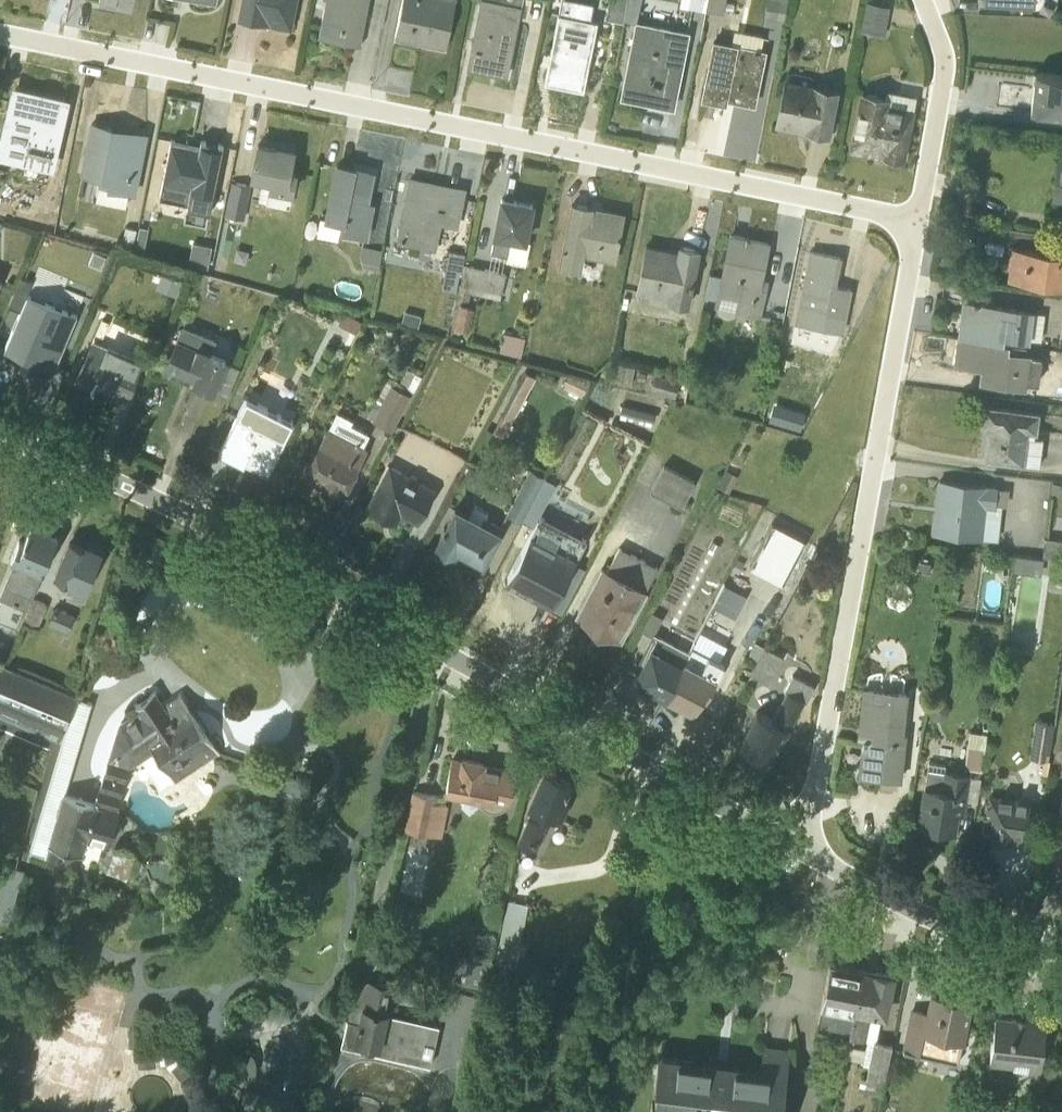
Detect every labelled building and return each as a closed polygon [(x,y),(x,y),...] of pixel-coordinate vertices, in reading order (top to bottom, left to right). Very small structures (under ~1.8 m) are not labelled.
[(237,17),(260,22),(291,29),(293,22),(297,0),(240,0),(237,17)] [(318,36),(340,41),(344,25),(362,29),(363,28),(368,0),(325,0),(318,36)] [(394,38),(445,48),(455,0),(402,0),(394,38)] [(506,76),(518,17),(527,18),(530,3),(522,1),(522,0),(480,0),(466,68),(506,76)] [(594,4),(573,0),(567,0),(564,14),(557,14),(544,82),(575,89),(583,89),(596,21),(591,20),(594,4)] [(605,18),(622,22),(626,0),(608,0),(605,18)] [(864,27),(888,30),(891,2),(875,0),(867,0),(864,27)] [(674,109),(689,32),(635,21),(619,98),(674,109)] [(760,49),(762,36),(733,30),(731,43),(712,39),(700,100),(726,105),(727,100),(755,106),(766,50),(760,49)] [(1035,72),(1030,110),(1061,114),(1061,75),(1035,72)] [(836,90),(783,79),(774,123),(827,134),(836,90)] [(11,84),(0,132),(0,157),(53,169),(69,98),(11,84)] [(889,96),(886,99),(862,94),(851,148),(902,158),(912,100),(889,96)] [(95,200),(124,206),(128,192),(135,194),(145,141),(147,133),(110,125),(89,121),(79,174),(99,178),(95,200)] [(199,145),(171,139),(159,198),(189,203),(187,214),(203,217),(204,212),(208,213),(222,145),(200,140),(199,145)] [(265,203),(288,208),(296,171),(290,170),(294,147),(256,141),(249,178),(261,180),(258,199),(265,201),(265,203)] [(1056,156),(1051,199),(1061,200),(1061,157),(1056,156)] [(368,200),(373,170),(334,162),(323,217),(319,217),(315,236),(316,237),(337,241),(339,232),(366,238),(373,201),(368,200)] [(409,177),(396,242),(435,249),(440,224),(457,227),(465,188),(409,177)] [(250,185),(231,180),(224,214),(243,218),(250,185)] [(533,203),(500,197),(492,235),(494,235),(491,252),(507,256),(506,262),(525,265),(529,241),(526,240),(533,203)] [(570,202),(557,266),(579,271),(583,255),(614,261),(624,212),(570,202)] [(735,305),(734,314),(759,319),(760,318),(768,279),(767,279),(762,278),(769,240),(728,233),(720,276),(709,274),(704,297),(715,299),(714,307),(717,308),(718,302),(735,305)] [(191,242),(188,264),(207,268),(211,246),(191,242)] [(635,291),(650,294),(649,299),(687,307),(699,249),(677,244),(676,250),(645,243),(635,291)] [(378,268),(381,249),(362,246),(360,256),(363,267),(378,268)] [(1007,279),(1061,286),(1061,253),(1011,246),(1007,279)] [(839,258),(799,249),(793,279),(802,282),(794,321),(841,331),(850,289),(834,286),(839,258)] [(449,251),(442,288),(455,291),(458,276),(460,277),(464,254),(449,251)] [(457,304),(453,328),(466,330),(471,307),(467,306),(470,292),(499,298),(505,273),(463,264),(460,277),(464,278),(462,290),(463,291),(460,305),(457,304)] [(182,277),(163,269),(155,289),(174,297),(182,277)] [(19,312),(3,350),(52,371),(77,314),(26,292),(30,282),(20,278),(7,307),(19,312)] [(966,300),(961,336),(1002,342),(1003,337),(1028,341),(1029,339),(1040,340),(1044,313),(1032,312),(1032,309),(966,300)] [(344,312),(338,323),(355,332),(361,322),(344,312)] [(210,391),(226,396),(238,367),(227,362),(228,359),(227,358),(211,351),(215,339),(181,324),(161,372),(210,392),(210,391)] [(525,338),(503,333),(499,352),(520,357),(525,338)] [(961,336),(958,365),(979,368),(978,380),(1025,386),(1026,381),(1037,383),(1041,356),(1030,354),(1030,352),(1007,349),(1008,343),(961,336)] [(91,339),(74,380),(90,386),(89,388),(91,389),(93,386),(129,401),(134,390),(131,388),(143,360),(91,338),(91,339)] [(634,367),(615,363),(610,381),(629,386),(634,367)] [(371,419),(391,430),(410,394),(402,389),(403,386),(413,391),(421,375),(407,368),(401,377),(388,370),(386,374),(388,375),(367,414),(372,417),(371,419)] [(491,430),(502,437),(534,375),(523,368),(491,430)] [(564,384),(563,388),(569,390),(568,394),(577,397),(578,395),(581,396),(582,393),(585,394),(590,381),(567,373),(563,383),(564,384)] [(654,374),(649,390),(674,397),(678,380),(654,374)] [(217,451),(266,475),(293,420),(246,398),(239,412),(236,411),(217,451)] [(1038,412),(982,404),(979,425),(988,426),(984,459),(1023,464),(1024,462),(1038,465),(1042,438),(1033,437),(1034,433),(1036,433),(1038,412)] [(303,472),(343,493),(366,448),(363,446),(370,433),(349,423),(351,418),(335,411),(303,472)] [(388,463),(365,507),(396,523),(400,514),(417,523),(435,488),(388,463)] [(683,505),(695,480),(662,465),(651,489),(683,505)] [(506,513),(520,521),(544,476),(529,468),(506,513)] [(725,471),(716,487),(728,493),(737,476),(725,471)] [(937,478),(931,532),(996,539),(1000,504),(1005,505),(1007,488),(996,487),(996,484),(937,478)] [(1050,495),(1061,496),(1061,484),(1051,483),(1050,495)] [(454,506),(435,543),(454,552),(457,547),(467,552),(466,554),(483,563),(503,525),(485,516),(487,511),(474,504),(470,514),(454,506)] [(551,604),(586,539),(540,514),(505,579),(551,604)] [(31,522),(18,551),(14,549),(9,559),(14,562),(0,592),(0,598),(23,608),(24,608),(57,534),(31,522)] [(805,541),(805,540),(771,522),(748,566),(782,584),(805,541)] [(1042,555),(1061,558),(1061,539),(1044,537),(1042,555)] [(66,586),(83,594),(102,550),(85,543),(84,546),(68,540),(52,575),(68,583),(66,586)] [(656,567),(618,546),(606,569),(600,566),(592,581),(573,616),(584,622),(621,641),(648,591),(644,589),(656,567)] [(1014,552),(1011,570),(1044,575),(1046,556),(1014,552)] [(745,596),(724,584),(713,605),(734,616),(745,596)] [(47,603),(33,597),(23,619),(37,625),(47,603)] [(73,614),(54,606),(47,622),(67,630),(73,614)] [(661,617),(651,612),(641,629),(652,636),(646,648),(648,649),(632,680),(664,697),(688,651),(653,632),(661,617)] [(0,638),(0,662),(1,663),(8,642),(0,638)] [(692,646),(664,697),(692,712),(701,695),(705,697),(723,664),(692,646)] [(751,673),(768,682),(781,656),(765,646),(751,673)] [(62,739),(74,695),(75,692),(1,663),(0,662),(0,714),(62,739)] [(805,701),(814,685),(792,674),(784,690),(785,691),(770,718),(756,711),(738,744),(765,758),(776,740),(780,742),(802,700),(805,701)] [(860,737),(857,775),(901,779),(906,732),(903,731),(907,690),(861,686),(856,737),(860,737)] [(117,727),(96,800),(113,806),(128,766),(139,759),(158,787),(172,777),(174,779),(217,752),(180,692),(161,704),(155,690),(134,703),(137,710),(117,727)] [(63,792),(87,701),(74,695),(62,739),(29,855),(45,860),(49,844),(63,792)] [(1050,758),(1055,721),(1036,718),(1031,755),(1050,758)] [(969,730),(964,767),(981,769),(986,733),(969,730)] [(461,760),(451,758),(444,791),(475,797),(479,804),(485,808),(491,810),(497,810),(502,807),(506,803),(508,803),(514,771),(482,764),(482,762),(462,758),(461,760)] [(928,762),(918,825),(953,829),(955,813),(963,814),(966,799),(976,800),(980,777),(969,776),(970,773),(944,769),(944,764),(928,762)] [(563,799),(570,782),(552,775),(551,777),(540,772),(526,805),(527,806),(523,814),(526,816),(516,841),(532,848),(533,848),(543,824),(537,820),(541,813),(558,820),(567,801),(563,799)] [(436,796),(411,791),(404,829),(441,836),(447,805),(436,802),(436,796)] [(110,842),(121,811),(63,792),(49,844),(83,854),(87,841),(101,846),(102,845),(103,840),(110,842)] [(1029,799),(987,794),(984,823),(989,824),(988,837),(1008,839),(1010,838),(1023,839),(1029,799)] [(133,854),(113,847),(106,871),(127,876),(133,854)] [(527,903),(507,899),(494,963),(520,967),(521,967),(526,947),(519,945),(527,903)] [(484,986),(489,958),(455,953),(451,980),(484,986)] [(861,967),(829,961),(828,962),(817,1028),(849,1035),(861,967)] [(867,1039),(866,1045),(862,1062),(867,1063),(865,1075),(860,1074),(857,1087),(882,1092),(890,1045),(891,1042),(875,1039),(879,1015),(886,1016),(894,973),(861,967),(849,1035),(867,1039)] [(123,985),(70,977),(65,1003),(118,1012),(123,985)] [(355,978),(340,1045),(429,1065),(438,1024),(386,1012),(392,986),(355,978)] [(473,1023),(480,995),(445,987),(438,1015),(473,1023)] [(910,1006),(901,1047),(903,1047),(903,1049),(957,1061),(974,995),(951,989),(949,996),(929,992),(925,1009),(910,1006)] [(19,1034),(13,1111),(93,1111),(100,1014),(17,1008),(15,1034),(19,1034)] [(989,1063),(1012,1066),(1012,1070),(1039,1073),(1045,1015),(1026,1013),(1025,1017),(995,1015),(989,1063)] [(276,1033),(278,1093),(295,1093),(293,1032),(276,1033)] [(650,1111),(780,1111),(788,1047),(762,1042),(759,1065),(658,1052),(650,1111)] [(333,1098),(331,1111),(387,1111),(388,1103),(333,1098)]
